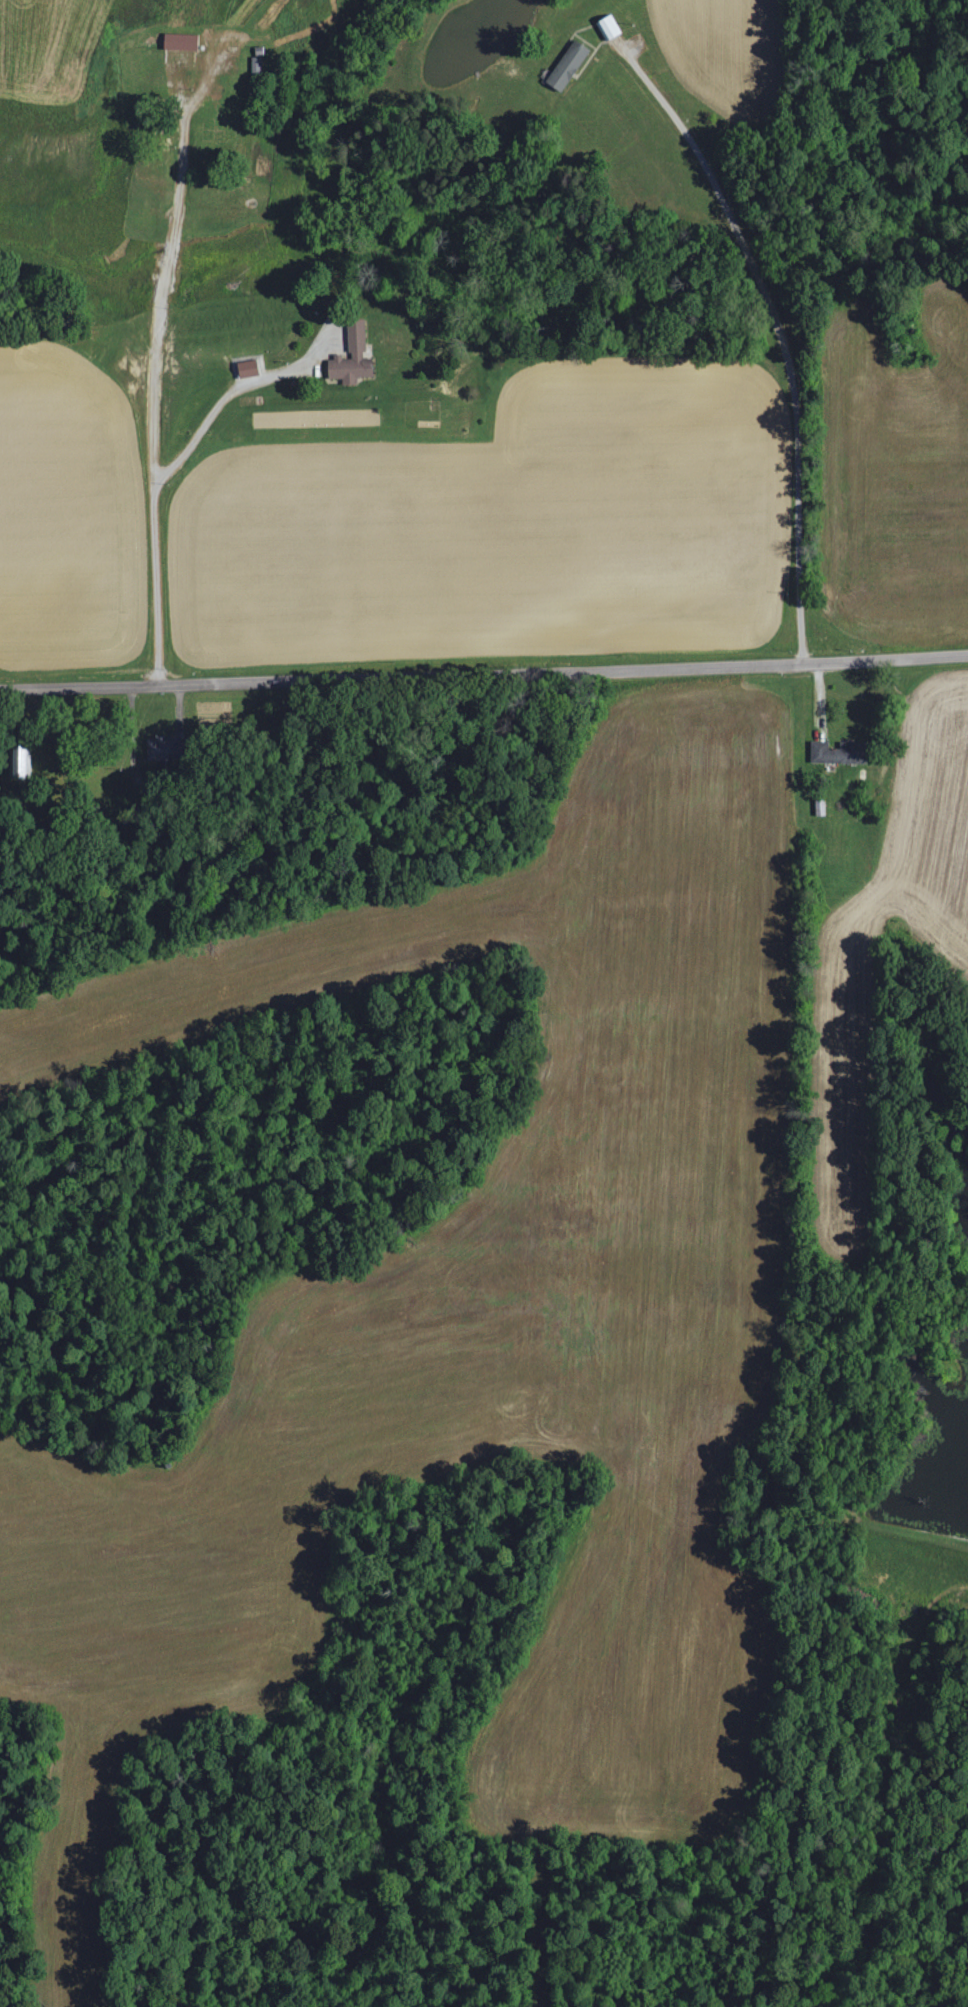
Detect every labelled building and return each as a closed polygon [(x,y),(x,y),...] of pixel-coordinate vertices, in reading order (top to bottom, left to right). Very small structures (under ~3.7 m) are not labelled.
[(620,34),(612,14),(596,21),(605,41),(620,34)] [(196,51),(197,35),(163,34),(163,50),(196,51)] [(589,50),(574,40),(544,82),(559,93),(589,50)] [(251,73),(261,74),(262,58),(251,57),(251,73)] [(347,319),(349,358),(341,359),(341,356),(327,357),(327,378),(342,378),(342,384),(357,384),(356,377),(372,377),(371,358),(365,358),(364,319),(347,319)] [(239,378),(259,374),(255,357),(236,362),(239,378)] [(146,737),(147,760),(177,759),(176,735),(146,737)] [(810,762),(864,763),(864,741),(839,741),(839,749),(827,748),(828,741),(810,741),(810,762)] [(32,748),(12,747),(11,770),(17,770),(16,778),(31,778),(32,748)]
